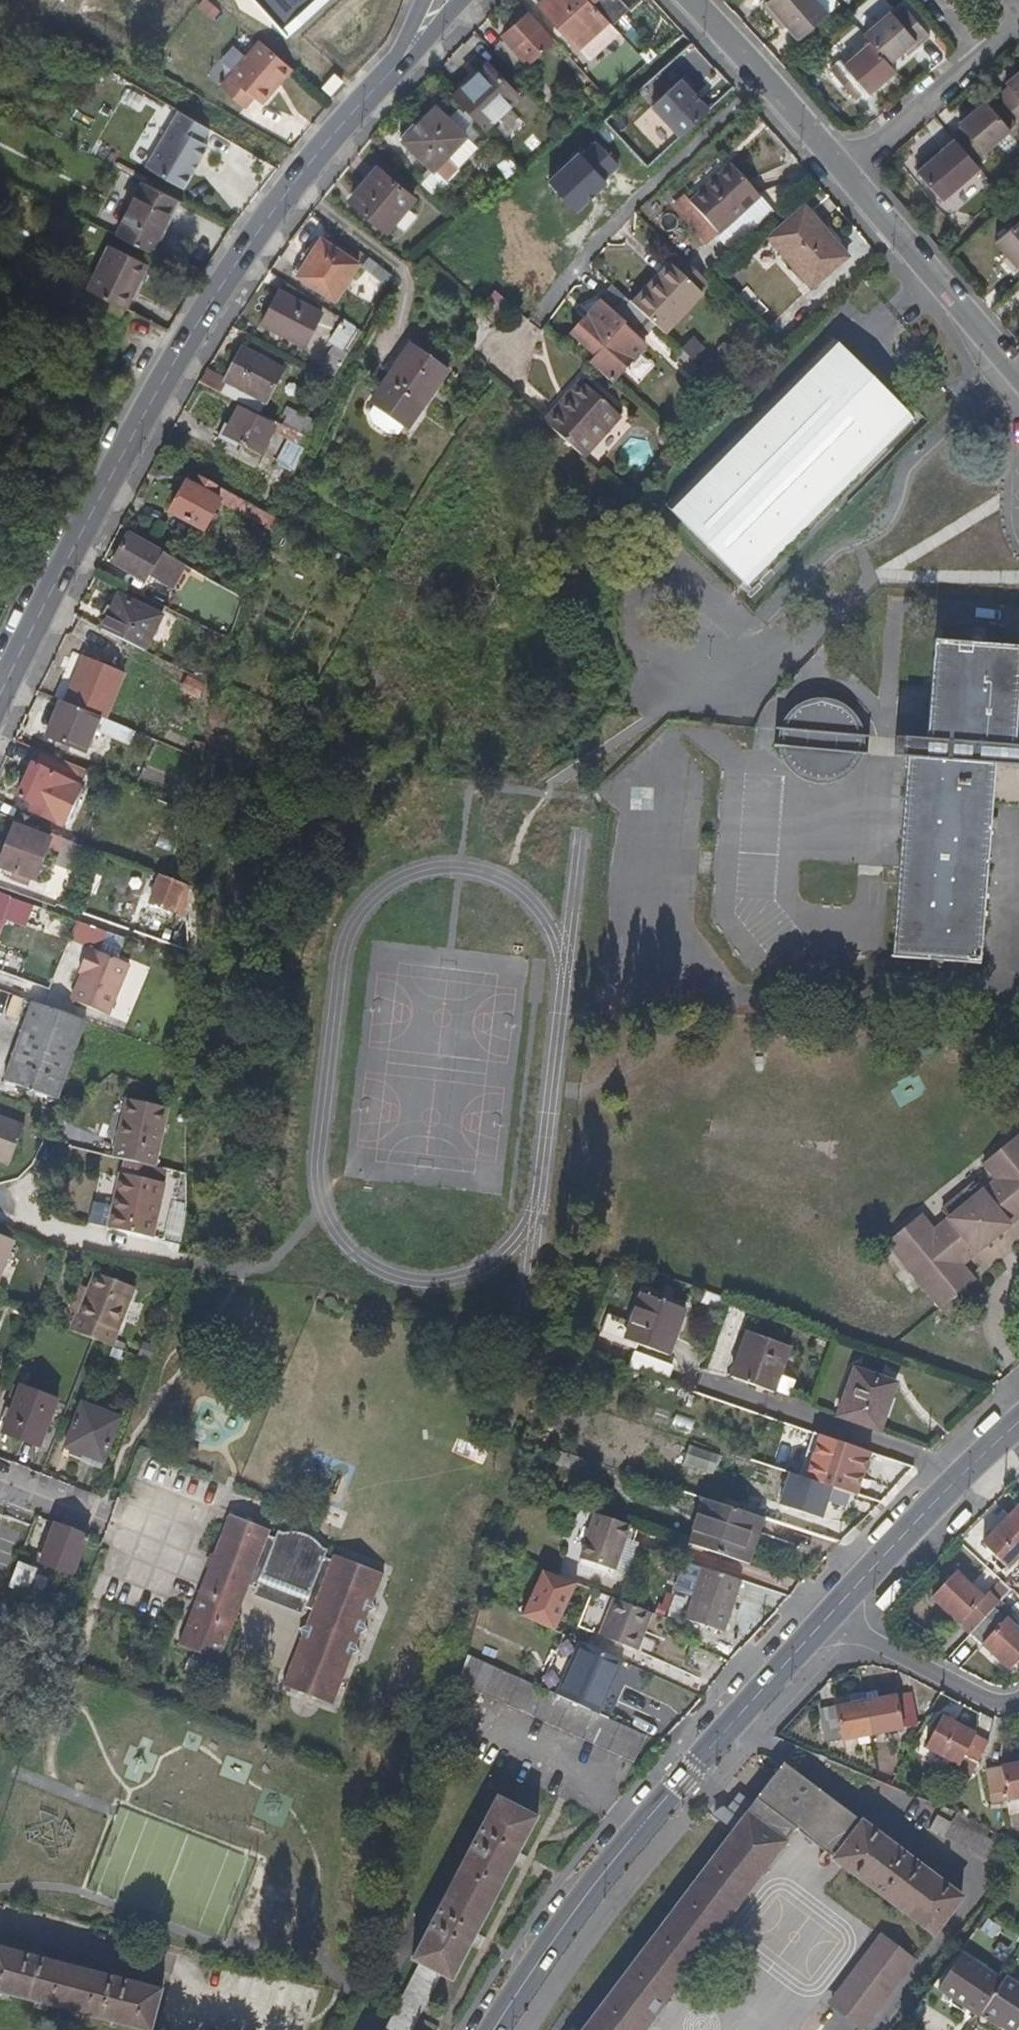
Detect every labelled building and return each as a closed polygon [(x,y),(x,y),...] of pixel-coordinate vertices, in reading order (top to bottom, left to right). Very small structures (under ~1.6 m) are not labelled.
[(619,31),(612,24),(589,0),(541,0),(539,3),(590,57),(619,31)] [(612,24),(627,9),(619,0),(589,0),(612,24)] [(792,37),(827,8),(820,0),(762,0),(792,37)] [(890,6),(862,30),(868,37),(888,60),(902,48),(906,52),(931,31),(905,1),(894,11),(890,6)] [(529,64),(547,47),(553,42),(528,13),(504,35),(529,64)] [(868,90),(895,69),(888,60),(868,37),(842,59),(839,57),(828,66),(853,96),(864,86),(868,90)] [(589,108),(606,93),(556,39),(553,42),(547,47),(591,95),(584,102),(589,108)] [(265,103),(294,66),(260,40),(222,87),(249,108),(257,96),(265,103)] [(650,82),(674,104),(695,80),(674,60),(650,82)] [(456,94),(489,128),(522,98),(488,62),(456,94)] [(996,91),(1018,118),(1018,63),(1004,75),(1009,82),(996,91)] [(959,123),(949,132),(951,135),(974,161),(986,152),(983,148),(1010,125),(983,94),(955,118),(959,123)] [(449,158),(469,138),(438,107),(431,115),(427,111),(402,138),(437,172),(449,158)] [(181,190),(189,174),(189,172),(193,163),(195,163),(204,146),(197,143),(204,130),(173,114),(143,171),(181,190)] [(941,197),(977,165),(974,161),(951,135),(938,147),(935,142),(911,162),(941,197)] [(593,136),(542,182),(570,213),(621,167),(593,136)] [(480,149),(469,138),(449,158),(461,170),(480,149)] [(732,161),(695,194),(723,225),(760,193),(732,161)] [(379,168),(353,201),(387,228),(414,195),(379,168)] [(148,256),(175,205),(140,186),(128,209),(112,239),(148,256)] [(799,209),(768,237),(810,285),(845,253),(830,235),(826,237),(799,209)] [(1018,260),(1018,214),(991,237),(1013,264),(1018,260)] [(321,241),(297,279),(333,303),(357,267),(321,241)] [(138,282),(140,277),(144,268),(104,249),(82,293),(118,312),(132,283),(138,282)] [(375,309),(394,276),(368,256),(362,264),(375,274),(359,298),(375,309)] [(701,291),(707,284),(704,280),(681,258),(675,265),(671,263),(646,291),(651,295),(638,309),(656,325),(657,327),(664,333),(703,293),(701,291)] [(118,312),(126,315),(144,278),(140,277),(138,282),(132,283),(118,312)] [(612,285),(602,296),(646,335),(656,325),(638,309),(633,304),(612,285)] [(282,287),(262,321),(304,347),(324,313),(282,287)] [(511,303),(495,290),(487,299),(504,312),(511,303)] [(651,295),(646,291),(633,304),(638,309),(651,295)] [(591,362),(610,377),(615,381),(646,348),(623,327),(625,325),(601,303),(573,334),(597,356),(591,362)] [(320,369),(335,377),(360,334),(344,325),(320,369)] [(909,413),(838,341),(679,504),(750,575),(909,413)] [(384,382),(423,409),(450,371),(411,345),(384,382)] [(220,393),(263,414),(286,368),(246,347),(226,382),(220,393)] [(675,356),(683,365),(691,358),(690,357),(682,349),(675,356)] [(627,372),(638,382),(652,368),(641,357),(627,372)] [(683,365),(682,366),(691,375),(700,366),(691,358),(683,365)] [(206,371),(199,382),(220,393),(226,382),(206,371)] [(549,422),(586,456),(623,415),(587,383),(549,422)] [(224,439),(259,457),(274,426),(239,409),(224,439)] [(308,438),(312,428),(285,415),(281,424),(308,438)] [(274,463),(293,472),(308,438),(281,424),(277,435),(285,439),(274,463)] [(308,438),(293,472),(296,473),(311,439),(308,438)] [(208,495),(213,484),(198,476),(193,487),(183,482),(167,509),(200,529),(216,500),(208,495)] [(269,528),(274,516),(213,484),(208,495),(216,500),(269,528)] [(173,583),(182,562),(126,534),(113,562),(147,579),(150,572),(173,583)] [(102,631),(147,656),(165,620),(120,596),(102,631)] [(960,644),(945,643),(935,643),(934,656),(932,679),(926,742),(924,761),(906,760),(891,961),(981,969),(992,805),(1018,808),(1018,733),(1017,733),(1018,700),(1018,649),(960,644)] [(99,718),(106,721),(126,671),(85,653),(64,703),(99,718)] [(183,682),(179,692),(198,703),(198,702),(203,690),(183,682)] [(99,718),(64,703),(62,702),(46,736),(85,753),(99,718)] [(828,707),(838,707),(833,705),(827,703),(820,702),(806,706),(796,711),(786,721),(785,723),(783,729),(828,707)] [(847,712),(838,707),(828,707),(783,729),(782,731),(778,747),(780,758),(786,769),(796,779),(809,786),(825,787),(836,784),(848,775),(858,762),(861,749),(861,735),(857,723),(847,712)] [(107,738),(128,744),(133,731),(111,725),(107,738)] [(924,761),(926,742),(908,741),(906,760),(924,761)] [(66,825),(88,770),(40,751),(36,763),(33,763),(19,797),(35,804),(33,811),(66,825)] [(35,882),(45,857),(48,849),(58,853),(56,861),(76,868),(84,847),(54,834),(51,840),(17,825),(0,864),(0,867),(35,882)] [(179,908),(187,886),(158,875),(151,897),(179,908)] [(2,909),(14,913),(18,900),(7,896),(2,909)] [(181,918),(185,911),(179,908),(151,897),(148,905),(181,918)] [(31,920),(37,907),(18,900),(14,913),(31,920)] [(82,976),(71,1004),(107,1020),(129,967),(89,949),(82,966),(86,968),(82,976)] [(59,1100),(85,1026),(30,1005),(4,1078),(59,1100)] [(121,1146),(133,1104),(126,1102),(115,1144),(121,1146)] [(111,1158),(153,1170),(169,1113),(133,1104),(121,1146),(115,1144),(111,1158)] [(7,1163),(22,1125),(0,1116),(0,1160),(7,1163)] [(987,1162),(1001,1179),(986,1190),(982,1187),(950,1213),(953,1218),(938,1230),(925,1214),(890,1242),(946,1309),(980,1281),(967,1267),(1018,1225),(1018,1137),(987,1162)] [(142,1237),(148,1238),(162,1187),(119,1175),(105,1227),(142,1237)] [(11,1244),(0,1240),(0,1273),(11,1244)] [(92,1341),(109,1347),(132,1289),(95,1276),(89,1292),(94,1294),(84,1318),(79,1316),(75,1315),(68,1331),(92,1341)] [(686,1307),(644,1290),(625,1337),(667,1353),(686,1307)] [(729,1298),(705,1290),(700,1303),(724,1311),(729,1298)] [(94,1294),(89,1292),(79,1316),(84,1318),(94,1294)] [(747,1333),(731,1377),(772,1394),(789,1350),(747,1333)] [(667,1380),(673,1363),(631,1349),(625,1366),(667,1380)] [(856,1368),(838,1410),(879,1427),(896,1385),(856,1368)] [(22,1383),(2,1430),(37,1444),(57,1395),(22,1383)] [(64,1445),(102,1459),(118,1418),(81,1402),(64,1445)] [(775,1503),(821,1515),(828,1485),(855,1492),(867,1446),(811,1432),(800,1474),(783,1470),(775,1503)] [(588,1461),(567,1454),(562,1464),(584,1470),(588,1461)] [(748,1466),(743,1486),(764,1492),(769,1471),(748,1466)] [(702,1498),(687,1544),(749,1564),(764,1518),(702,1498)] [(1018,1556),(1018,1506),(982,1544),(1007,1568),(1018,1556)] [(347,1519),(333,1513),(329,1524),(343,1530),(347,1519)] [(630,1525),(597,1513),(582,1557),(616,1569),(630,1525)] [(271,1532),(230,1516),(214,1557),(208,1571),(194,1609),(190,1619),(178,1650),(219,1666),(248,1590),(256,1593),(306,1612),(313,1616),(307,1631),(300,1634),(304,1640),(284,1691),(335,1710),(355,1659),(361,1656),(359,1649),(363,1638),(370,1634),(367,1628),(372,1615),(378,1613),(375,1605),(387,1577),(337,1557),(334,1563),(327,1559),(330,1552),(324,1550),(324,1549),(323,1549),(323,1548),(323,1547),(322,1547),(322,1546),(321,1546),(321,1545),(320,1545),(320,1544),(319,1544),(319,1543),(318,1543),(318,1542),(317,1542),(316,1541),(315,1541),(315,1540),(314,1540),(314,1539),(313,1539),(312,1539),(312,1538),(311,1538),(310,1538),(310,1537),(309,1537),(308,1537),(307,1537),(307,1536),(306,1536),(306,1535),(305,1535),(304,1535),(303,1535),(302,1535),(302,1534),(301,1534),(300,1534),(299,1534),(298,1534),(297,1534),(296,1534),(295,1534),(294,1534),(293,1534),(292,1534),(291,1534),(290,1534),(289,1534),(288,1534),(287,1534),(286,1534),(286,1535),(285,1535),(279,1532),(276,1540),(269,1537),(271,1532)] [(81,1535),(80,1535),(51,1523),(35,1564),(63,1577),(79,1539),(81,1535)] [(9,1560),(0,1584),(0,1586),(41,1602),(44,1593),(49,1581),(36,1575),(37,1572),(9,1560)] [(537,1566),(516,1614),(552,1630),(573,1581),(537,1566)] [(742,1579),(705,1567),(687,1618),(725,1631),(742,1579)] [(933,1595),(961,1621),(983,1597),(983,1595),(957,1571),(933,1595)] [(51,1606),(61,1610),(65,1593),(57,1590),(54,1598),(51,1606)] [(41,1602),(51,1606),(54,1598),(44,1593),(41,1602)] [(306,1612),(256,1593),(253,1599),(303,1619),(306,1612)] [(961,1621),(971,1631),(993,1607),(983,1597),(961,1621)] [(623,1601),(615,1598),(601,1634),(640,1650),(654,1613),(623,1601)] [(993,1607),(971,1631),(983,1642),(1007,1617),(1013,1611),(1000,1600),(993,1607)] [(983,1642),(1010,1667),(1018,1658),(1018,1629),(1007,1617),(983,1642)] [(584,1645),(560,1698),(603,1716),(625,1664),(584,1645)] [(560,1698),(470,1657),(460,1687),(637,1765),(650,1738),(603,1716),(560,1698)] [(878,1691),(865,1692),(866,1701),(879,1699),(878,1691)] [(879,1699),(866,1701),(872,1736),(902,1731),(902,1727),(918,1725),(913,1695),(898,1698),(897,1695),(879,1699)] [(839,1741),(872,1736),(866,1701),(836,1705),(832,1709),(819,1710),(820,1733),(837,1731),(839,1741)] [(978,1762),(988,1742),(943,1716),(927,1748),(944,1757),(960,1765),(964,1755),(978,1762)] [(944,1757),(927,1748),(920,1760),(937,1770),(944,1757)] [(954,1777),(966,1783),(978,1762),(964,1755),(960,1765),(954,1777)] [(794,1829),(934,1935),(960,1897),(784,1762),(731,1830),(735,1833),(586,2029),(642,2029),(794,1829)] [(986,1771),(992,1804),(1018,1799),(1018,1764),(986,1771)] [(420,1959),(426,1962),(450,1975),(459,1980),(543,1821),(503,1800),(420,1959)] [(1009,1839),(955,1813),(949,1824),(934,1816),(927,1831),(995,1866),(1009,1839)] [(911,1963),(879,1938),(830,2004),(863,2028),(911,1963)] [(138,2029),(146,2029),(158,1990),(0,1944),(0,1988),(138,2029)] [(995,1983),(958,1961),(938,1995),(976,2016),(995,1983)] [(426,1962),(404,2004),(429,2018),(450,1975),(426,1962)] [(1018,2027),(1018,1990),(1002,1981),(983,2014),(1009,2029),(1017,2029),(1018,2027)] [(429,2018),(404,2004),(399,2014),(424,2027),(424,2028),(429,2018)] [(399,2014),(391,2029),(422,2029),(424,2027),(399,2014)]
